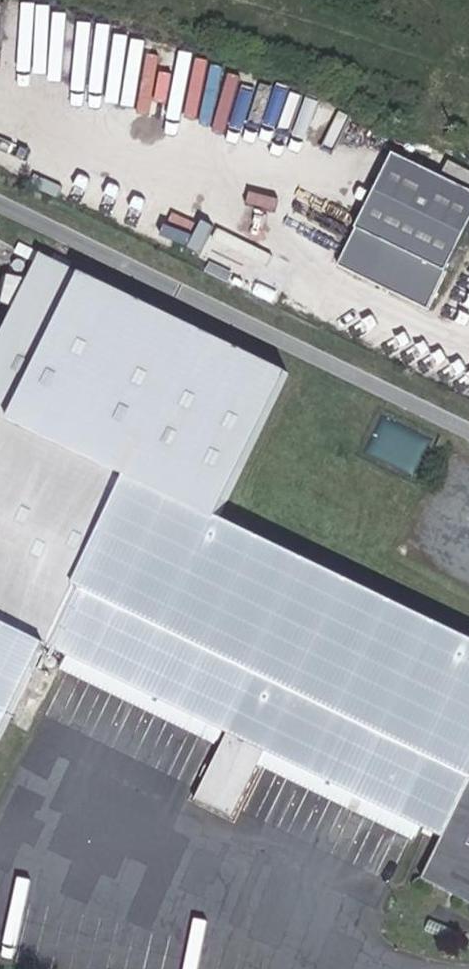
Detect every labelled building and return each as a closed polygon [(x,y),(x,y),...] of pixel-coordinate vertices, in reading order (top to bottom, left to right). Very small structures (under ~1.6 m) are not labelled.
[(437,306),(468,228),(468,185),(391,153),(344,268),(437,306)] [(39,626),(59,637),(210,713),(255,736),(406,813),(428,824),(406,869),(468,900),(468,841),(456,834),(467,809),(468,810),(468,634),(215,501),(286,361),(45,235),(32,261),(9,306),(0,324),(0,341),(144,419),(55,595),(0,567),(0,702),(39,626)] [(32,261),(20,255),(0,292),(0,300),(9,306),(32,261)] [(0,341),(0,567),(55,595),(144,419),(0,341)] [(210,713),(59,637),(55,648),(205,723),(210,713)] [(406,813),(255,736),(250,748),(399,822),(406,813)]
